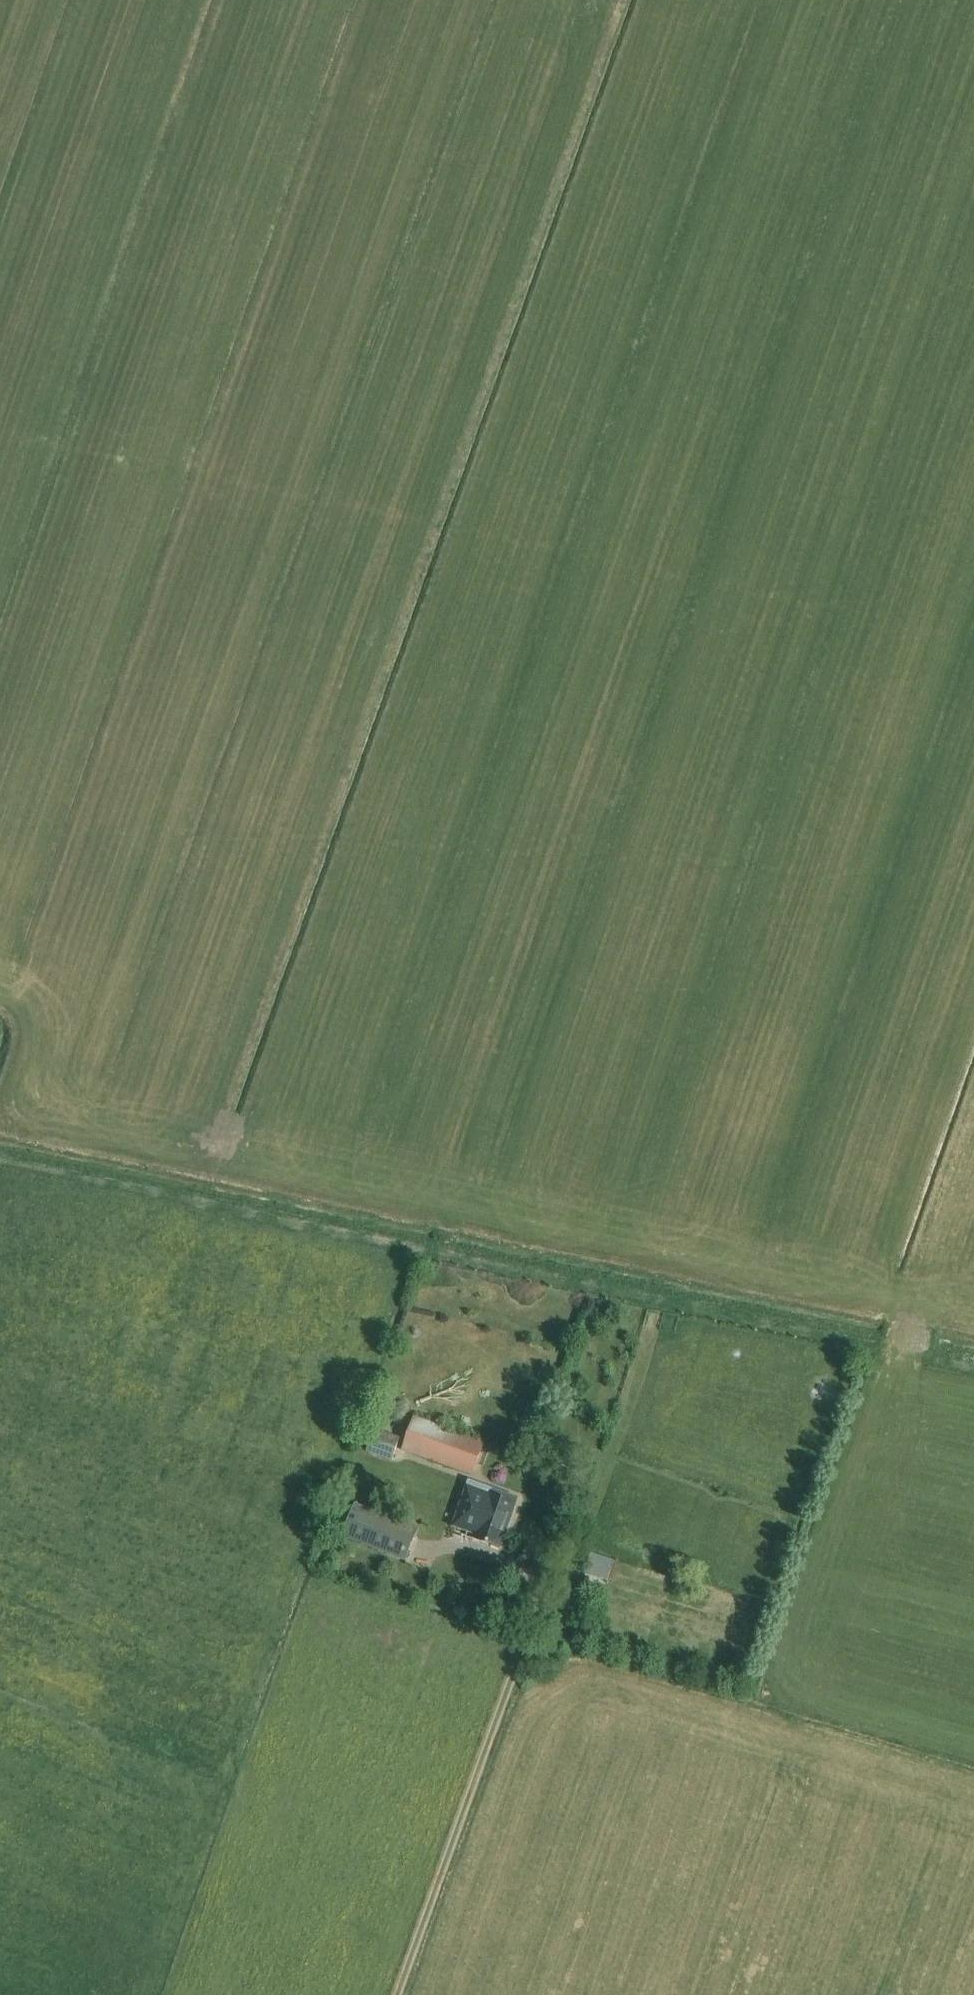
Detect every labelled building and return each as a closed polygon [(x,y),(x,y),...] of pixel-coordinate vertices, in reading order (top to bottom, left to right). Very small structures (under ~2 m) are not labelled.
[(472,1476),(484,1442),(415,1418),(403,1451),(472,1476)] [(392,1460),(399,1439),(376,1431),(368,1452),(392,1460)] [(516,1505),(491,1496),(494,1488),(469,1479),(453,1527),(470,1533),(469,1536),(501,1547),(516,1505)] [(414,1524),(368,1507),(357,1503),(343,1537),(406,1561),(417,1529),(413,1528),(414,1524)]
